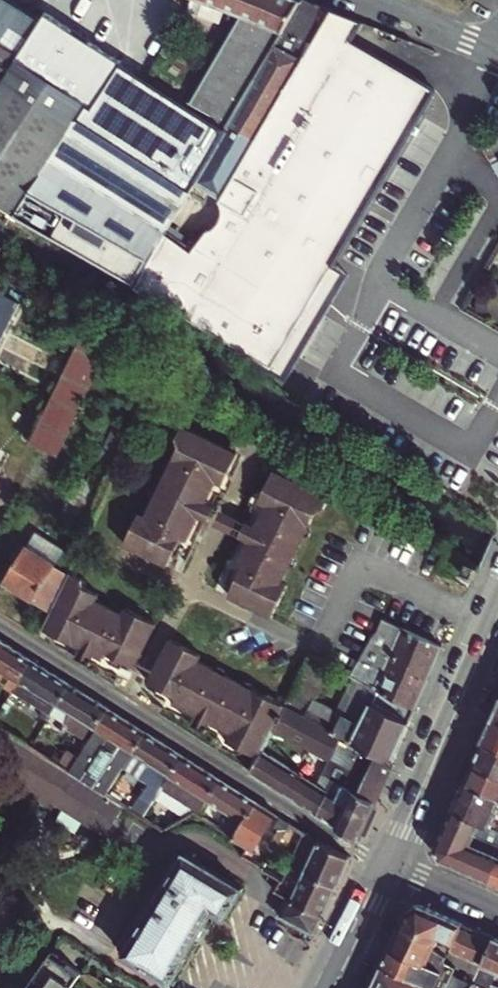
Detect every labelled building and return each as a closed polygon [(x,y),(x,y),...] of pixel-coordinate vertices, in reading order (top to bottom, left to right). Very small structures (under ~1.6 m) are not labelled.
[(138,283),(169,231),(194,247),(212,227),(218,227),(226,219),(226,214),(226,209),(223,200),(308,57),(280,41),(304,0),(210,0),(245,14),(193,101),(51,9),(45,18),(17,0),(0,0),(0,198),(138,283)] [(311,0),(304,0),(280,41),(308,57),(324,5),(311,0)] [(335,10),(308,57),(223,200),(226,209),(226,214),(226,219),(218,227),(212,227),(194,247),(169,231),(138,283),(234,338),(277,363),(296,331),(311,306),(330,274),(333,276),(337,276),(340,277),(344,276),(347,275),(350,273),(353,271),(355,268),(356,264),(357,261),(357,257),(356,254),(355,250),(353,248),(350,245),(347,243),(376,194),(437,89),(354,41),(365,22),(335,10)] [(484,147),(490,158),(497,154),(497,140),(484,147)] [(311,306),(316,305),(350,297),(351,296),(376,194),(347,243),(350,245),(353,248),(355,250),(356,254),(357,257),(357,261),(356,264),(355,268),(353,271),(350,273),(347,275),(344,276),(340,277),(337,276),(333,276),(330,274),(311,306)] [(24,304),(7,296),(0,309),(0,350),(24,304)] [(95,315),(49,408),(37,433),(32,442),(60,455),(121,329),(95,315)] [(277,363),(234,338),(286,380),(296,331),(277,363)] [(37,433),(49,408),(31,399),(19,424),(37,433)] [(224,481),(230,468),(239,450),(184,423),(179,433),(182,443),(148,512),(141,509),(125,542),(166,561),(171,552),(181,532),(188,536),(217,478),(224,481)] [(245,564),(235,583),(230,593),(273,614),(289,581),(282,578),(316,510),(326,507),(331,495),(276,467),(267,486),(261,498),(267,501),(238,560),(245,564)] [(234,475),(230,468),(224,481),(217,478),(188,536),(181,532),(171,552),(178,555),(186,541),(192,543),(206,516),(211,515),(216,507),(213,502),(219,489),(223,491),(226,486),(228,488),(234,475)] [(227,580),(235,583),(245,564),(238,560),(267,501),(261,498),(267,486),(256,487),(250,499),(253,501),(251,505),(255,507),(248,521),(244,521),(239,530),(241,533),(228,562),(234,565),(227,580)] [(31,544),(73,570),(81,555),(40,529),(31,544)] [(8,580),(54,609),(73,570),(31,544),(8,580)] [(109,648),(128,658),(137,663),(159,620),(128,604),(124,612),(97,598),(101,591),(88,585),(86,576),(73,570),(54,609),(46,625),(58,632),(106,655),(109,648)] [(356,675),(364,679),(417,708),(445,646),(387,618),(356,675)] [(125,665),(128,658),(109,648),(106,655),(58,632),(60,641),(82,653),(83,656),(90,659),(93,657),(109,665),(113,659),(125,665)] [(0,681),(16,689),(18,686),(35,659),(0,636),(0,664),(7,669),(0,681)] [(151,680),(160,685),(179,694),(176,700),(232,728),(229,736),(251,747),(262,753),(265,747),(276,725),(288,703),(202,659),(205,652),(173,636),(151,680)] [(318,698),(336,665),(329,661),(313,652),(288,703),(346,734),(374,750),(394,761),(417,708),(364,679),(345,714),(318,698)] [(35,659),(18,686),(33,694),(30,700),(45,709),(42,714),(51,720),(74,683),(35,659)] [(112,707),(74,683),(51,720),(78,736),(81,732),(87,736),(94,725),(98,728),(112,707)] [(169,697),(166,706),(179,713),(180,712),(197,720),(199,725),(206,728),(209,726),(220,731),(218,734),(223,737),(221,741),(242,752),(251,747),(229,736),(232,728),(176,700),(179,694),(160,685),(157,691),(169,697)] [(341,743),(346,734),(288,703),(276,725),(330,754),(336,741),(341,743)] [(149,730),(112,707),(98,728),(88,743),(80,757),(72,770),(109,793),(149,730)] [(0,715),(0,724),(34,746),(42,734),(4,709),(0,715)] [(496,718),(485,742),(497,747),(497,719),(496,718)] [(109,833),(127,805),(118,799),(109,793),(72,770),(34,746),(0,724),(0,765),(109,833)] [(149,730),(109,793),(118,799),(124,791),(133,776),(151,787),(161,794),(166,787),(186,754),(149,730)] [(80,757),(88,743),(78,737),(69,750),(80,757)] [(476,763),(497,773),(497,747),(485,742),(476,763)] [(262,753),(254,770),(359,838),(372,809),(394,761),(374,750),(354,788),(337,779),(331,789),(265,747),(262,753)] [(166,787),(202,810),(209,799),(223,777),(186,754),(166,787)] [(476,763),(467,782),(497,796),(497,773),(476,763)] [(259,801),(223,777),(209,799),(232,813),(223,827),(236,836),(259,801)] [(467,782),(455,809),(493,825),(497,816),(497,796),(467,782)] [(127,805),(146,817),(161,794),(151,787),(141,801),(124,791),(118,799),(127,805)] [(277,812),(259,801),(236,836),(251,846),(254,847),(277,812)] [(493,825),(455,809),(439,845),(442,858),(492,880),(497,866),(497,827),(493,825)] [(290,828),(294,822),(283,816),(277,825),(280,828),(290,828)] [(270,845),(278,850),(301,851),(294,863),(308,870),(337,886),(351,856),(322,840),(294,822),(290,828),(280,828),(270,845)] [(246,887),(188,853),(125,955),(163,977),(164,975),(173,981),(216,908),(228,916),(231,911),(246,887)] [(279,889),(291,896),(323,914),(337,886),(308,870),(301,884),(289,877),(287,881),(284,880),(279,889)] [(323,914),(291,896),(281,915),(314,933),(323,914)] [(409,912),(403,924),(433,937),(431,942),(439,946),(442,938),(454,943),(451,949),(477,961),(471,968),(466,979),(475,983),(496,937),(423,905),(409,912)] [(403,924),(393,947),(430,963),(431,961),(443,966),(442,969),(448,972),(453,974),(457,964),(446,957),(448,953),(439,946),(431,942),(433,937),(403,924)] [(496,937),(475,983),(486,987),(497,987),(497,985),(493,983),(497,972),(497,938),(496,937)] [(442,938),(439,946),(448,953),(451,949),(454,943),(442,938)] [(393,947),(385,965),(433,987),(442,969),(443,966),(431,961),(430,963),(393,947)] [(83,974),(53,954),(30,987),(74,987),(83,974)] [(433,987),(385,965),(374,987),(437,987),(433,987)] [(466,979),(471,968),(464,965),(458,976),(466,979)] [(448,972),(442,969),(433,987),(437,987),(442,987),(448,972)] [(475,983),(466,979),(458,976),(453,987),(486,987),(475,983)]
